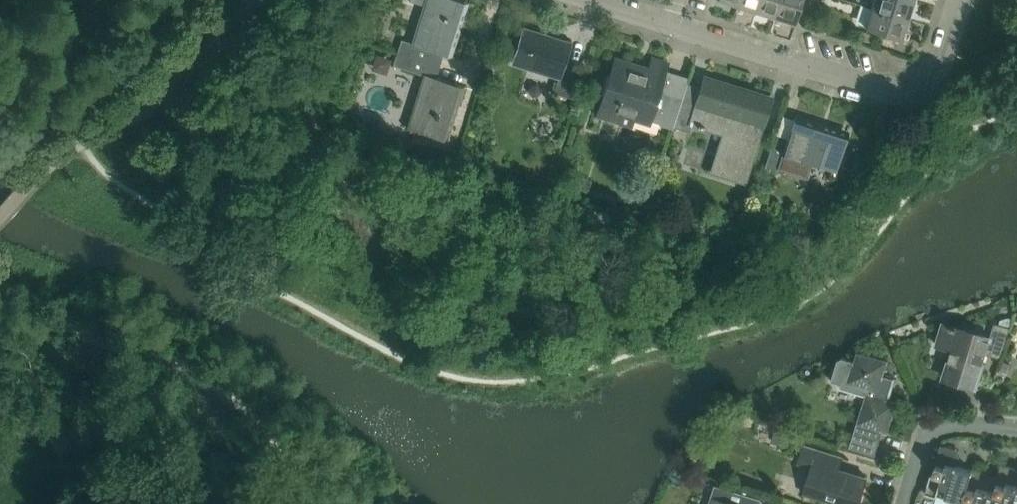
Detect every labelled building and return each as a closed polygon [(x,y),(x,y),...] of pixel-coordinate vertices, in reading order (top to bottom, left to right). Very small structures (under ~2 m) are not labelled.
[(468,5),(469,3),(460,0),(409,0),(409,1),(425,6),(413,43),(401,39),(397,52),(440,66),(444,54),(452,56),(468,5)] [(760,0),(739,0),(738,5),(738,6),(737,7),(743,9),(744,7),(756,11),(760,0)] [(780,0),(760,0),(756,11),(757,11),(756,13),(762,15),(762,13),(775,17),(780,0)] [(801,0),(780,0),(775,17),(775,19),(780,21),(781,19),(794,23),(801,0)] [(914,2),(909,0),(874,0),(872,9),(908,20),(908,19),(910,19),(912,14),(910,13),(914,2)] [(904,32),(908,20),(872,9),(866,27),(902,39),(902,37),(904,38),(906,32),(904,32)] [(563,66),(571,43),(523,28),(512,63),(559,77),(554,92),(577,100),(585,73),(563,66)] [(448,140),(459,105),(465,86),(460,85),(436,78),(440,66),(397,52),(393,65),(424,75),(408,128),(443,139),(448,140)] [(680,103),(688,78),(665,70),(667,65),(650,60),(646,75),(613,65),(601,105),(617,110),(619,104),(635,109),(633,115),(650,120),(657,96),(680,103)] [(744,181),(770,97),(753,92),(752,95),(704,81),(702,88),(688,84),(694,64),(693,64),(688,78),(680,103),(673,127),(689,132),(692,123),(725,133),(713,171),(744,181)] [(836,171),(847,136),(849,132),(795,115),(788,137),(776,133),(765,166),(779,170),(784,154),(836,171)] [(976,388),(987,354),(1002,359),(1011,328),(995,323),(991,337),(944,323),(938,344),(953,349),(944,378),(976,388)] [(838,360),(832,381),(841,384),(840,388),(866,396),(850,448),(876,456),(883,432),(888,433),(898,402),(888,399),(894,378),(884,376),(889,361),(858,351),(855,361),(843,357),(838,360)] [(965,497),(974,469),(973,469),(972,471),(952,464),(956,450),(941,445),(935,465),(937,465),(934,473),(932,472),(926,494),(937,497),(938,493),(964,501),(965,497)] [(866,479),(838,470),(842,457),(806,446),(800,464),(814,468),(806,493),(843,503),(858,503),(866,479)] [(1012,483),(1016,469),(1002,464),(996,484),(997,484),(995,492),(1005,495),(1002,503),(1016,503),(1016,485),(1012,483)] [(1005,495),(995,492),(983,488),(988,474),(974,469),(965,497),(974,500),(973,503),(1002,503),(1005,495)] [(761,499),(722,487),(718,498),(713,496),(711,503),(759,503),(761,499)]
